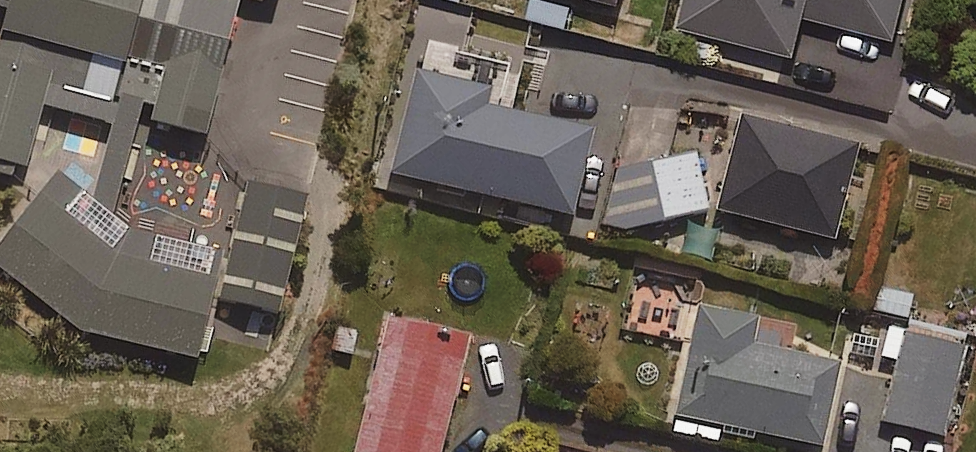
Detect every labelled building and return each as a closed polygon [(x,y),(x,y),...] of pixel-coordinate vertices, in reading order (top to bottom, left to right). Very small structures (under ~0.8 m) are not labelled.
[(2,15),(0,22),(0,173),(10,176),(12,168),(24,171),(41,108),(111,126),(90,203),(57,176),(0,244),(0,269),(79,335),(193,360),(217,252),(128,232),(111,219),(139,106),(151,109),(146,125),(205,140),(240,1),(237,0),(0,0),(0,14),(2,15)] [(678,28),(792,56),(802,17),(898,40),(907,0),(685,0),(678,28)] [(483,89),(411,71),(386,172),(567,217),(588,133),(478,106),(483,89)] [(853,147),(739,119),(716,211),(831,239),(853,147)] [(705,210),(692,155),(649,165),(653,182),(602,194),(611,232),(705,210)] [(305,199),(245,184),(216,302),(276,317),(305,199)] [(754,319),(696,307),(670,432),(715,442),(718,426),(820,447),(837,365),(748,347),(754,319)] [(387,316),(353,451),(437,451),(466,336),(387,316)] [(963,348),(903,334),(883,422),(943,436),(963,348)]
